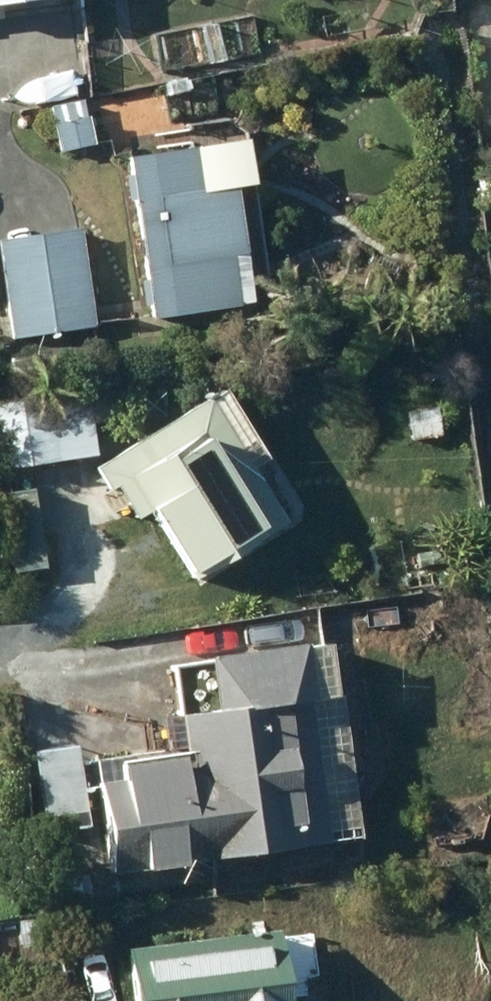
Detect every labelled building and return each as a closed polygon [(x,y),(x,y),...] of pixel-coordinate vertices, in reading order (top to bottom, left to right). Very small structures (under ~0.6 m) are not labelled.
[(254,14),(204,20),(210,69),(259,63),(254,14)] [(54,105),(59,151),(95,147),(89,100),(54,105)] [(132,171),(121,173),(126,203),(132,202),(145,276),(140,277),(145,304),(151,303),(154,318),(254,301),(234,183),(205,188),(198,144),(129,155),(132,171)] [(13,336),(96,324),(81,226),(0,238),(0,252),(13,336)] [(123,420),(118,382),(0,399),(0,467),(98,453),(92,415),(98,414),(99,423),(123,420)] [(207,390),(96,462),(133,520),(149,510),(194,580),(289,519),(207,390)] [(434,406),(404,411),(409,439),(440,434),(434,406)] [(43,566),(32,485),(1,489),(12,571),(43,566)] [(132,752),(94,757),(110,870),(361,835),(341,692),(335,693),(327,634),(209,651),(210,659),(174,664),(186,750),(132,758),(132,752)] [(75,743),(34,751),(48,832),(90,825),(75,743)] [(47,914),(18,919),(23,945),(51,941),(47,914)] [(126,944),(133,1000),(287,1000),(277,925),(126,944)]
